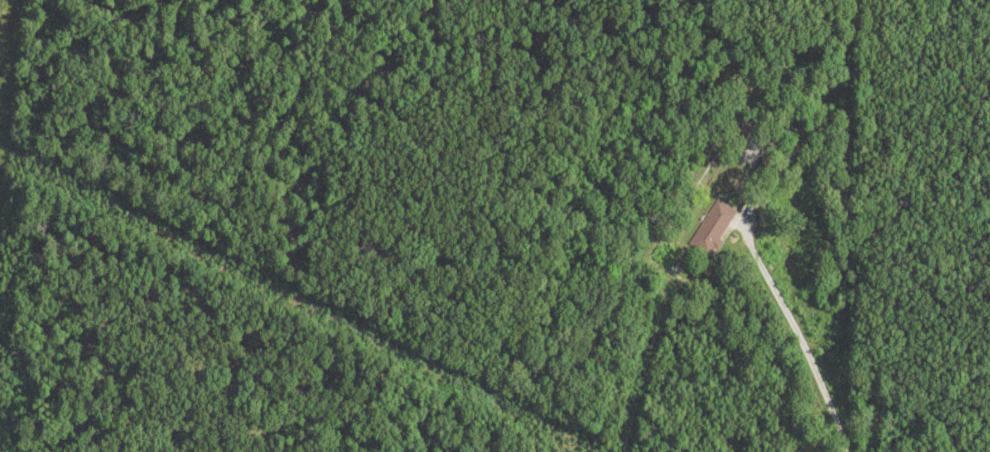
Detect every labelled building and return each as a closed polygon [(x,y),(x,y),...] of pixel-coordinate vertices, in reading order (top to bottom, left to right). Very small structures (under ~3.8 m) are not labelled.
[(735,211),(713,201),(691,248),(713,258),(735,211)]
